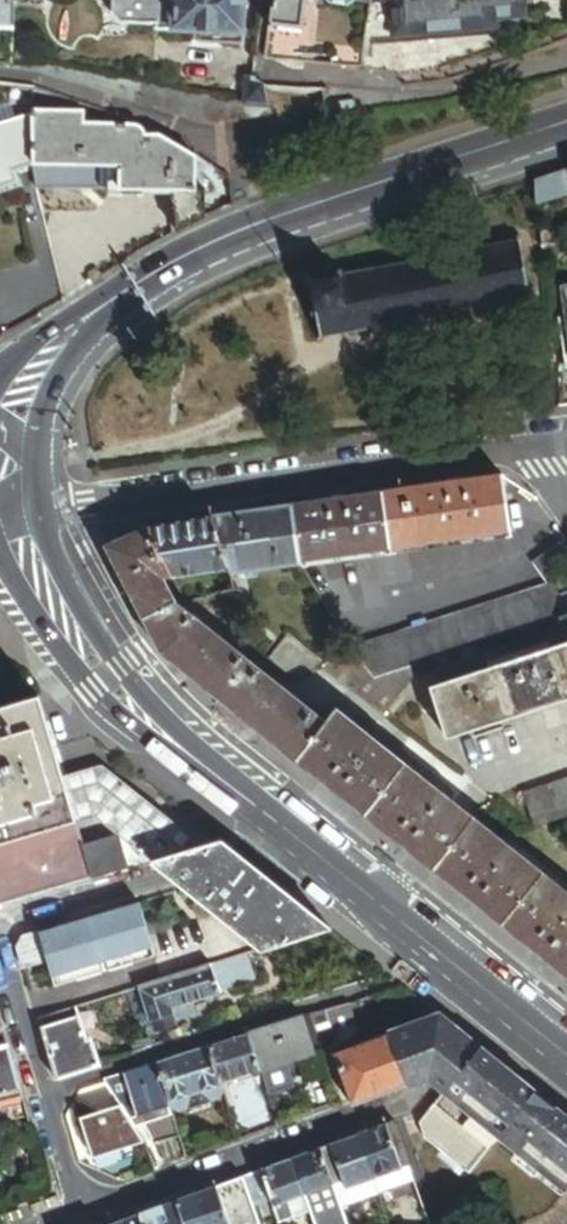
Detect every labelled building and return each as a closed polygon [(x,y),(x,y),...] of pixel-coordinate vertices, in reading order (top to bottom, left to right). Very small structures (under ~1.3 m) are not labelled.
[(13,0),(0,0),(0,29),(12,29),(13,5),(13,0)] [(111,17),(120,22),(155,24),(155,29),(199,31),(241,32),(243,0),(111,0),(111,17)] [(268,24),(301,28),(305,0),(271,0),(268,24)] [(364,49),(391,47),(391,38),(389,0),(371,0),(364,49)] [(391,38),(495,31),(494,23),(523,20),(522,0),(389,0),(391,38)] [(531,20),(530,0),(522,0),(523,20),(531,20)] [(531,20),(523,20),(494,23),(495,31),(495,40),(501,39),(531,27),(531,20)] [(263,58),(296,61),(301,28),(268,24),(264,55),(263,58)] [(241,43),(241,32),(199,31),(198,42),(241,43)] [(391,47),(495,40),(495,31),(391,38),(391,47)] [(411,75),(439,69),(437,52),(410,56),(400,56),(399,75),(411,75)] [(400,56),(362,55),(361,67),(399,75),(400,56)] [(258,85),(250,84),(245,106),(265,110),(259,86),(258,85)] [(79,111),(28,113),(28,116),(31,167),(118,171),(117,190),(168,192),(195,192),(193,155),(158,135),(142,136),(141,130),(139,127),(129,123),(80,124),(79,111)] [(0,121),(0,173),(12,170),(17,169),(31,167),(28,116),(0,121)] [(17,169),(12,170),(14,183),(0,185),(0,192),(21,188),(17,169)] [(562,171),(537,179),(539,195),(539,203),(566,194),(566,169),(562,171)] [(12,170),(0,173),(0,185),(14,183),(12,170)] [(174,234),(201,220),(201,192),(195,192),(168,192),(174,234)] [(539,203),(539,195),(514,202),(518,220),(540,216),(539,203)] [(304,277),(312,282),(317,306),(311,311),(315,316),(318,314),(321,330),(319,332),(324,335),(327,331),(347,327),(348,332),(355,330),(354,326),(372,323),(373,327),(379,326),(378,321),(396,317),(398,323),(404,321),(402,316),(420,313),(421,318),(427,317),(427,313),(474,304),(475,307),(481,306),(480,301),(500,298),(501,302),(507,301),(506,296),(526,292),(530,296),(533,292),(529,289),(520,240),(521,235),(516,234),(516,238),(491,243),(490,238),(484,240),(485,244),(438,253),(437,250),(432,251),(433,254),(373,266),(373,263),(367,264),(367,267),(346,272),(347,270),(342,266),(338,274),(318,276),(309,270),(304,277)] [(562,285),(566,312),(556,314),(564,366),(566,365),(566,284),(562,285)] [(377,493),(291,505),(298,563),(305,563),(511,534),(501,474),(377,493)] [(298,563),(291,505),(210,517),(226,570),(228,573),(298,563)] [(226,570),(210,517),(148,527),(159,559),(160,559),(163,560),(172,577),(226,570)] [(159,559),(148,527),(106,550),(138,609),(144,620),(176,603),(171,592),(164,579),(169,576),(160,559),(159,559)] [(565,538),(533,561),(545,578),(565,564),(566,563),(566,541),(565,538)] [(557,596),(549,583),(352,645),(355,649),(379,677),(411,666),(545,622),(549,619),(551,617),(557,596)] [(162,655),(221,701),(253,664),(176,603),(144,620),(162,655)] [(558,618),(559,619),(559,620),(565,640),(566,640),(566,615),(558,618)] [(550,623),(549,619),(545,622),(552,643),(557,641),(550,623)] [(558,644),(566,641),(565,641),(565,640),(559,620),(550,623),(557,641),(558,644)] [(320,667),(320,666),(284,636),(265,658),(293,681),(320,667)] [(566,641),(558,644),(431,687),(448,737),(566,697),(566,641)] [(413,673),(411,666),(379,677),(355,649),(320,666),(320,667),(381,715),(385,710),(413,673)] [(253,664),(221,701),(297,762),(328,724),(253,664)] [(0,705),(0,840),(74,819),(74,818),(61,775),(38,694),(0,705)] [(381,715),(389,722),(393,717),(385,710),(381,715)] [(298,762),(367,817),(407,766),(338,711),(328,724),(297,762),(298,762)] [(150,860),(200,845),(100,764),(61,775),(74,818),(74,819),(92,814),(116,833),(118,834),(150,860)] [(407,766),(367,817),(417,856),(434,870),(475,819),(458,805),(407,766)] [(538,829),(539,828),(566,818),(566,778),(525,793),(538,829)] [(127,867),(118,834),(116,833),(81,843),(74,819),(0,840),(0,904),(127,867)] [(475,819),(434,870),(504,925),(545,874),(475,819)] [(238,854),(221,840),(200,845),(150,860),(167,874),(184,888),(256,947),(258,948),(252,950),(253,952),(267,947),(283,943),(329,928),(328,928),(327,927),(325,925),(255,868),(238,854)] [(545,874),(504,925),(566,975),(566,892),(545,874)] [(137,902),(36,931),(44,960),(53,986),(154,956),(137,902)] [(44,960),(36,931),(22,935),(16,945),(22,966),(44,960)] [(283,943),(267,947),(269,953),(275,956),(281,954),(285,949),(283,943)] [(253,978),(245,953),(208,964),(218,994),(250,983),(253,978)] [(218,994),(208,964),(136,986),(148,1021),(172,1014),(170,1009),(218,994)] [(148,1021),(136,986),(124,990),(135,1025),(148,1021)] [(347,1003),(322,1010),(328,1030),(353,1023),(347,1003)] [(87,1039),(76,1005),(37,1016),(55,1077),(100,1062),(91,1038),(87,1039)] [(309,1014),(319,1043),(331,1039),(328,1030),(322,1010),(320,1011),(310,1014),(309,1014)] [(176,1024),(172,1014),(148,1021),(152,1032),(176,1024)] [(466,1036),(439,1014),(387,1033),(403,1078),(406,1085),(424,1078),(429,1082),(466,1036)] [(247,1033),(258,1067),(259,1070),(313,1052),(301,1016),(292,1019),(247,1033)] [(250,1070),(258,1067),(247,1033),(208,1046),(218,1080),(226,1077),(233,1075),(243,1072),(250,1070)] [(406,1085),(403,1078),(387,1033),(332,1053),(349,1097),(352,1105),(387,1092),(406,1085)] [(474,1042),(466,1036),(429,1082),(435,1087),(442,1092),(478,1046),(474,1042)] [(141,1042),(143,1050),(151,1047),(148,1039),(141,1042)] [(20,1087),(7,1043),(0,1044),(0,1092),(20,1087)] [(218,1080),(208,1046),(156,1062),(168,1100),(219,1082),(218,1080)] [(478,1046),(442,1092),(419,1121),(425,1136),(468,1171),(497,1137),(566,1193),(566,1118),(566,1117),(517,1078),(481,1049),(482,1048),(478,1046)] [(168,1100),(156,1062),(103,1080),(103,1081),(127,1117),(137,1114),(169,1103),(168,1100)] [(221,1086),(219,1082),(168,1100),(169,1103),(178,1109),(217,1096),(221,1086)] [(22,1094),(20,1087),(0,1092),(0,1099),(22,1094)] [(27,1114),(22,1094),(0,1099),(0,1121),(27,1114)] [(179,1134),(169,1103),(137,1114),(141,1121),(153,1142),(179,1134)] [(91,1156),(118,1148),(141,1141),(140,1137),(118,1105),(78,1118),(80,1125),(84,1136),(91,1156)] [(141,1121),(137,1114),(127,1117),(133,1124),(141,1121)] [(408,1166),(394,1122),(383,1127),(398,1169),(408,1166)] [(84,1136),(80,1125),(74,1127),(78,1138),(84,1136)] [(357,1136),(371,1178),(377,1176),(398,1169),(383,1127),(357,1136)] [(344,1188),(371,1178),(357,1136),(329,1146),(341,1181),(344,1188)] [(341,1181),(329,1146),(320,1149),(332,1184),(341,1181)] [(120,1153),(118,1148),(91,1156),(92,1161),(120,1153)] [(332,1184),(320,1149),(289,1161),(301,1196),(332,1184)] [(301,1196),(289,1161),(259,1171),(272,1206),(285,1201),(301,1196)] [(398,1169),(377,1176),(382,1189),(412,1178),(408,1166),(398,1169)] [(270,1220),(271,1223),(278,1223),(277,1223),(272,1206),(259,1171),(228,1183),(231,1191),(256,1182),(270,1220)] [(344,1188),(341,1181),(332,1184),(338,1201),(340,1207),(377,1194),(371,1178),(344,1188)] [(217,1196),(227,1223),(259,1223),(270,1220),(256,1182),(231,1191),(217,1196)] [(231,1191),(228,1183),(214,1188),(217,1196),(231,1191)] [(338,1201),(332,1184),(301,1196),(307,1212),(338,1201)] [(214,1188),(175,1202),(183,1223),(227,1223),(217,1196),(214,1188)] [(307,1212),(301,1196),(285,1201),(272,1206),(277,1223),(307,1212)] [(340,1207),(338,1201),(307,1212),(311,1223),(346,1223),(340,1207)] [(175,1202),(137,1216),(140,1223),(183,1223),(175,1202)] [(137,1216),(116,1223),(140,1223),(137,1216)]
